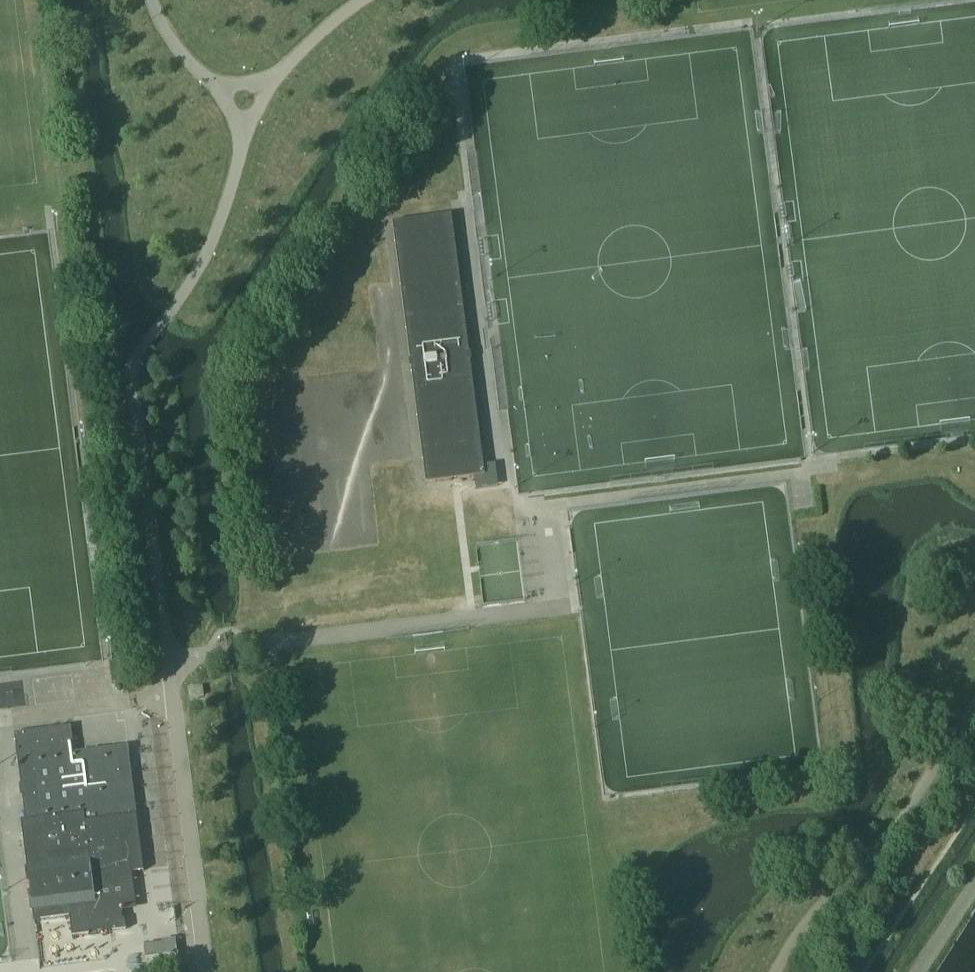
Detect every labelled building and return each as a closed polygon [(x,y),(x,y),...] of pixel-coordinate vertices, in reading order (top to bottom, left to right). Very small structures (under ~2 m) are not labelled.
[(485,477),(470,362),(466,362),(465,354),(469,354),(452,216),(425,219),(426,223),(419,224),(419,220),(393,223),(410,361),(414,361),(415,369),(411,369),(426,484),(452,481),(452,477),(458,477),(459,480),(485,477)] [(131,883),(133,883),(132,874),(140,873),(144,872),(128,747),(74,754),(71,728),(14,735),(25,821),(21,821),(34,923),(70,918),(72,938),(89,936),(89,934),(112,931),(113,933),(126,931),(125,921),(123,921),(121,903),(134,901),(131,883)] [(144,947),(145,955),(177,951),(176,943),(144,947)]
